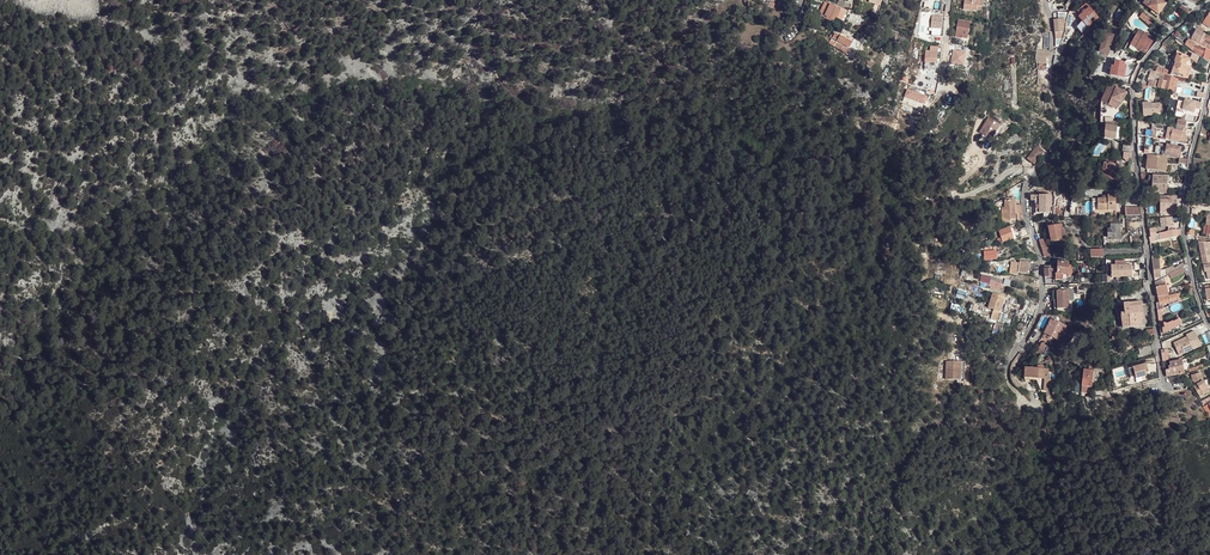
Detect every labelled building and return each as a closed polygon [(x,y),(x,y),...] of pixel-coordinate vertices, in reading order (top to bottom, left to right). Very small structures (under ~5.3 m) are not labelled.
[(773,9),(776,1),(774,0),(770,0),(767,6),(773,9)] [(919,9),(926,10),(932,11),(933,8),(929,7),(930,5),(925,3),(925,2),(928,2),(929,0),(924,0),(924,1),(922,0),(921,3),(919,9)] [(969,0),(965,0),(964,10),(977,11),(978,1),(972,0),(969,0)] [(972,0),(978,1),(977,11),(982,12),(983,7),(979,7),(980,0),(972,0)] [(1166,4),(1160,0),(1142,0),(1140,3),(1158,15),(1166,4)] [(1181,5),(1178,9),(1187,16),(1191,12),(1181,5)] [(819,17),(823,19),(830,6),(824,6),(819,17)] [(834,8),(830,6),(823,19),(830,22),(836,9),(834,8)] [(835,6),(834,8),(836,9),(839,11),(845,14),(847,15),(847,13),(835,6)] [(1067,6),(1057,6),(1057,13),(1066,14),(1066,10),(1067,10),(1067,6)] [(1082,8),(1078,12),(1080,14),(1081,15),(1082,15),(1079,18),(1082,21),(1088,27),(1099,17),(1090,8),(1086,12),(1082,8)] [(784,9),(781,14),(789,18),(791,13),(784,9)] [(839,11),(836,9),(830,22),(833,24),(835,19),(839,11)] [(1120,9),(1115,18),(1121,21),(1125,12),(1120,9)] [(841,23),(845,14),(839,11),(835,19),(841,23)] [(1060,25),(1066,26),(1066,24),(1067,18),(1068,14),(1064,14),(1063,21),(1055,21),(1055,25),(1060,25)] [(1147,25),(1151,21),(1142,14),(1139,19),(1147,26),(1147,25)] [(1082,21),(1077,28),(1081,33),(1088,27),(1082,21)] [(964,23),(959,22),(956,35),(963,36),(964,23)] [(972,24),(964,23),(963,36),(968,37),(970,37),(972,24)] [(1200,26),(1195,23),(1192,26),(1197,29),(1203,32),(1203,31),(1203,30),(1198,27),(1200,26)] [(1200,26),(1198,27),(1203,30),(1203,31),(1207,34),(1209,31),(1203,28),(1205,26),(1201,23),(1200,26)] [(1192,39),(1200,44),(1207,48),(1209,40),(1209,37),(1205,34),(1197,30),(1192,39)] [(1139,31),(1130,46),(1136,49),(1144,54),(1153,39),(1139,31)] [(1100,53),(1106,55),(1109,45),(1111,45),(1114,36),(1107,33),(1100,53)] [(837,41),(834,46),(838,48),(838,50),(846,55),(852,44),(840,37),(837,41)] [(961,50),(955,49),(952,62),(959,63),(961,50)] [(1190,57),(1188,60),(1195,64),(1198,59),(1192,54),(1190,57)] [(1169,64),(1172,65),(1173,58),(1187,61),(1188,59),(1171,55),(1169,64)] [(1172,65),(1169,76),(1183,79),(1186,67),(1187,61),(1173,58),(1172,65)] [(1113,67),(1112,76),(1123,78),(1126,71),(1125,69),(1113,67)] [(1152,72),(1150,72),(1148,80),(1149,81),(1148,83),(1148,84),(1146,83),(1141,82),(1140,86),(1147,87),(1149,88),(1156,89),(1156,88),(1156,87),(1157,80),(1158,79),(1159,74),(1152,72)] [(1129,83),(1132,74),(1127,73),(1124,82),(1129,83)] [(1157,80),(1156,87),(1175,92),(1176,86),(1172,85),(1174,79),(1167,77),(1166,82),(1157,80)] [(1109,86),(1101,102),(1117,110),(1122,104),(1127,93),(1116,88),(1118,86),(1109,86)] [(1193,108),(1200,109),(1201,103),(1184,100),(1184,103),(1175,101),(1172,115),(1181,117),(1182,111),(1192,113),(1193,108)] [(1142,104),(1143,116),(1161,115),(1160,103),(1142,104)] [(992,114),(989,119),(998,124),(1001,120),(992,114)] [(998,124),(989,119),(980,133),(984,135),(989,138),(992,141),(1001,126),(998,124)] [(1177,120),(1176,127),(1184,129),(1185,122),(1177,120)] [(1116,140),(1117,127),(1123,127),(1123,123),(1105,123),(1105,126),(1105,137),(1105,138),(1116,140)] [(1183,142),(1185,129),(1184,129),(1176,127),(1176,131),(1172,130),(1170,140),(1183,142)] [(989,138),(984,135),(980,142),(985,145),(989,138)] [(1159,144),(1156,157),(1179,159),(1181,148),(1159,144)] [(1036,164),(1043,150),(1034,145),(1027,159),(1036,164)] [(1164,159),(1147,157),(1145,171),(1165,173),(1165,168),(1162,168),(1164,159)] [(1103,164),(1101,181),(1113,183),(1114,171),(1120,172),(1121,166),(1114,165),(1115,162),(1109,161),(1105,161),(1105,164),(1103,164)] [(1145,189),(1142,189),(1144,198),(1160,197),(1165,197),(1165,177),(1149,177),(1149,184),(1152,184),(1152,189),(1145,189)] [(1052,213),(1051,195),(1036,196),(1036,214),(1052,213)] [(1107,195),(1108,198),(1102,198),(1098,198),(1098,210),(1106,209),(1116,209),(1115,195),(1108,195),(1107,195)] [(1160,197),(1161,209),(1164,209),(1164,214),(1174,214),(1173,209),(1178,209),(1177,196),(1165,197),(1160,197)] [(1021,204),(1016,204),(1017,214),(1014,214),(1014,198),(1004,199),(1003,203),(1003,206),(1000,206),(1001,220),(1010,219),(1010,218),(1015,217),(1015,220),(1023,219),(1022,213),(1021,204)] [(1098,210),(1098,198),(1092,198),(1092,210),(1093,211),(1094,212),(1095,212),(1096,212),(1106,212),(1106,209),(1098,210)] [(1140,207),(1125,208),(1126,216),(1142,215),(1140,207)] [(1173,217),(1159,218),(1160,228),(1173,227),(1173,217)] [(1108,229),(1108,238),(1112,238),(1112,240),(1121,240),(1121,224),(1111,223),(1112,229),(1108,229)] [(1052,242),(1063,240),(1061,231),(1063,230),(1062,225),(1055,226),(1055,224),(1050,225),(1051,227),(1049,228),(1052,242)] [(1013,237),(1009,226),(999,230),(1003,241),(1012,237),(1013,237)] [(1012,227),(1009,226),(1013,237),(1012,237),(1013,238),(1017,237),(1015,232),(1014,232),(1014,231),(1014,230),(1014,229),(1013,228),(1012,227)] [(1019,237),(1029,234),(1026,227),(1017,230),(1019,237)] [(1176,230),(1160,233),(1160,234),(1160,237),(1161,241),(1166,239),(1169,239),(1177,237),(1178,237),(1176,230)] [(1039,240),(1042,248),(1049,248),(1050,248),(1047,239),(1039,240)] [(1198,242),(1204,273),(1206,273),(1207,280),(1209,280),(1209,256),(1209,251),(1209,243),(1208,243),(1198,242)] [(1042,248),(1044,254),(1044,259),(1052,257),(1049,248),(1042,248)] [(996,249),(983,250),(983,258),(996,257),(996,249)] [(1038,257),(1030,258),(1030,266),(1038,265),(1038,257)] [(1154,278),(1154,284),(1162,280),(1161,279),(1175,271),(1176,272),(1182,269),(1183,268),(1184,267),(1183,264),(1174,269),(1171,268),(1166,270),(1166,271),(1160,272),(1158,258),(1152,259),(1154,278)] [(1019,262),(1003,260),(1002,264),(1003,265),(1005,266),(1005,268),(1009,268),(1009,272),(1017,273),(1017,271),(1027,273),(1028,262),(1019,261),(1019,262)] [(1111,266),(1112,277),(1132,276),(1132,265),(1125,266),(1125,261),(1115,261),(1115,266),(1111,266)] [(1069,263),(1059,263),(1058,274),(1068,275),(1069,263)] [(1176,272),(1169,275),(1171,280),(1185,273),(1183,268),(1182,269),(1179,270),(1176,272)] [(1054,278),(1053,270),(1045,271),(1045,278),(1052,278),(1054,278)] [(973,273),(965,271),(963,271),(963,273),(963,274),(963,276),(965,276),(965,279),(966,279),(967,280),(967,279),(972,280),(973,273)] [(982,278),(981,282),(990,284),(990,286),(992,286),(992,287),(1001,291),(1004,281),(992,276),(992,277),(983,275),(982,278)] [(1156,289),(1157,298),(1162,297),(1162,293),(1166,292),(1167,296),(1168,296),(1166,286),(1164,278),(1162,280),(1154,284),(1156,289)] [(1182,287),(1183,290),(1187,289),(1190,298),(1194,297),(1193,292),(1192,290),(1191,284),(1189,285),(1186,286),(1182,287)] [(1056,291),(1056,309),(1068,309),(1068,291),(1056,291)] [(1006,297),(994,293),(989,308),(995,309),(992,319),(998,321),(1006,297)] [(1168,303),(1169,307),(1177,304),(1178,303),(1176,295),(1168,297),(1170,303),(1168,303)] [(1170,303),(1168,297),(1163,299),(1158,300),(1158,302),(1159,304),(1159,306),(1162,305),(1166,304),(1168,303),(1170,303)] [(1024,311),(1033,313),(1038,304),(1027,300),(1024,311)] [(1123,327),(1142,326),(1141,320),(1141,313),(1143,313),(1142,303),(1137,304),(1118,306),(1118,301),(1111,301),(1113,317),(1122,316),(1123,327)] [(1044,333),(1058,339),(1062,332),(1064,332),(1067,325),(1055,320),(1054,321),(1051,319),(1044,333)] [(1176,333),(1183,330),(1179,321),(1173,324),(1175,332),(1176,332),(1176,333)] [(1173,324),(1167,326),(1164,325),(1165,331),(1166,336),(1166,337),(1170,336),(1175,333),(1175,332),(1173,324)] [(1198,347),(1193,336),(1173,344),(1176,352),(1182,349),(1183,354),(1198,347)] [(1039,343),(1037,354),(1044,355),(1046,344),(1039,343)] [(1164,361),(1169,361),(1170,353),(1164,351),(1160,351),(1162,361),(1164,361)] [(1166,377),(1184,374),(1181,361),(1170,363),(1169,361),(1164,361),(1164,365),(1169,365),(1170,367),(1168,367),(1168,370),(1165,371),(1166,377)] [(972,365),(957,364),(955,382),(970,383),(972,365)] [(1137,377),(1137,379),(1148,376),(1147,372),(1145,365),(1130,369),(1132,378),(1137,377)] [(1025,367),(1024,377),(1044,379),(1049,379),(1049,369),(1041,368),(1034,368),(1025,367)] [(1084,370),(1081,385),(1082,386),(1087,386),(1091,387),(1094,371),(1084,370)] [(1202,374),(1192,376),(1193,381),(1194,381),(1194,383),(1196,386),(1195,386),(1194,387),(1200,397),(1209,392),(1203,381),(1202,374)] [(1202,406),(1205,404),(1209,401),(1209,397),(1200,403),(1202,406)]
